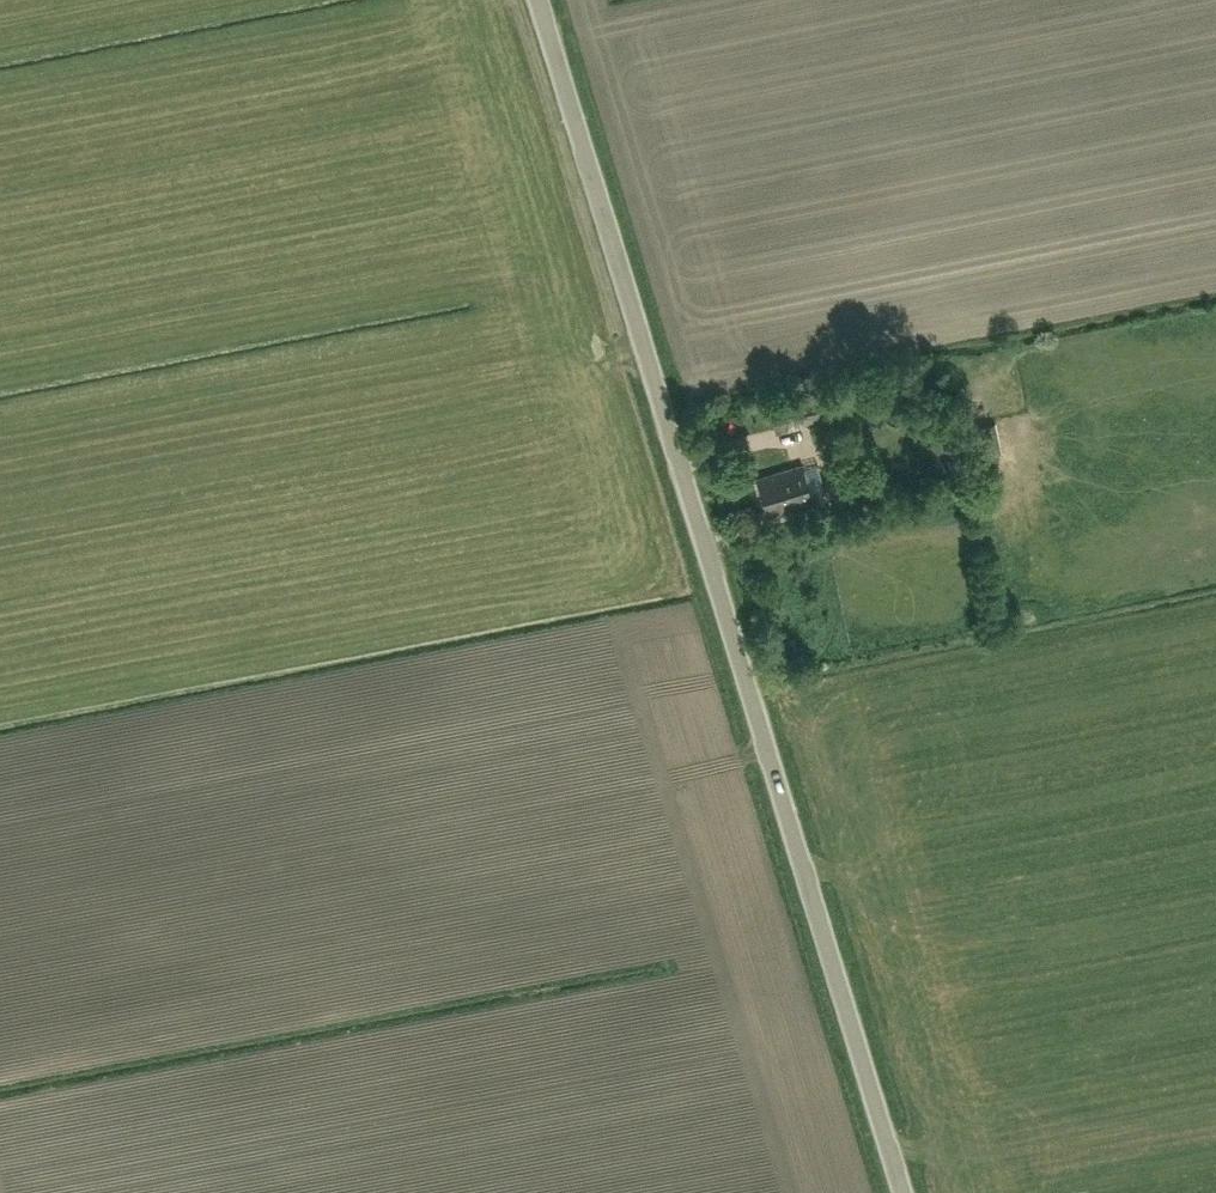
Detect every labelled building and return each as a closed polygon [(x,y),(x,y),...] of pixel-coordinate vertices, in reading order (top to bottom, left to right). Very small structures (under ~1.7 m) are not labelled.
[(776,436),(799,430),(791,397),(768,402),(776,436)] [(769,517),(813,504),(801,466),(758,479),(769,517)]
